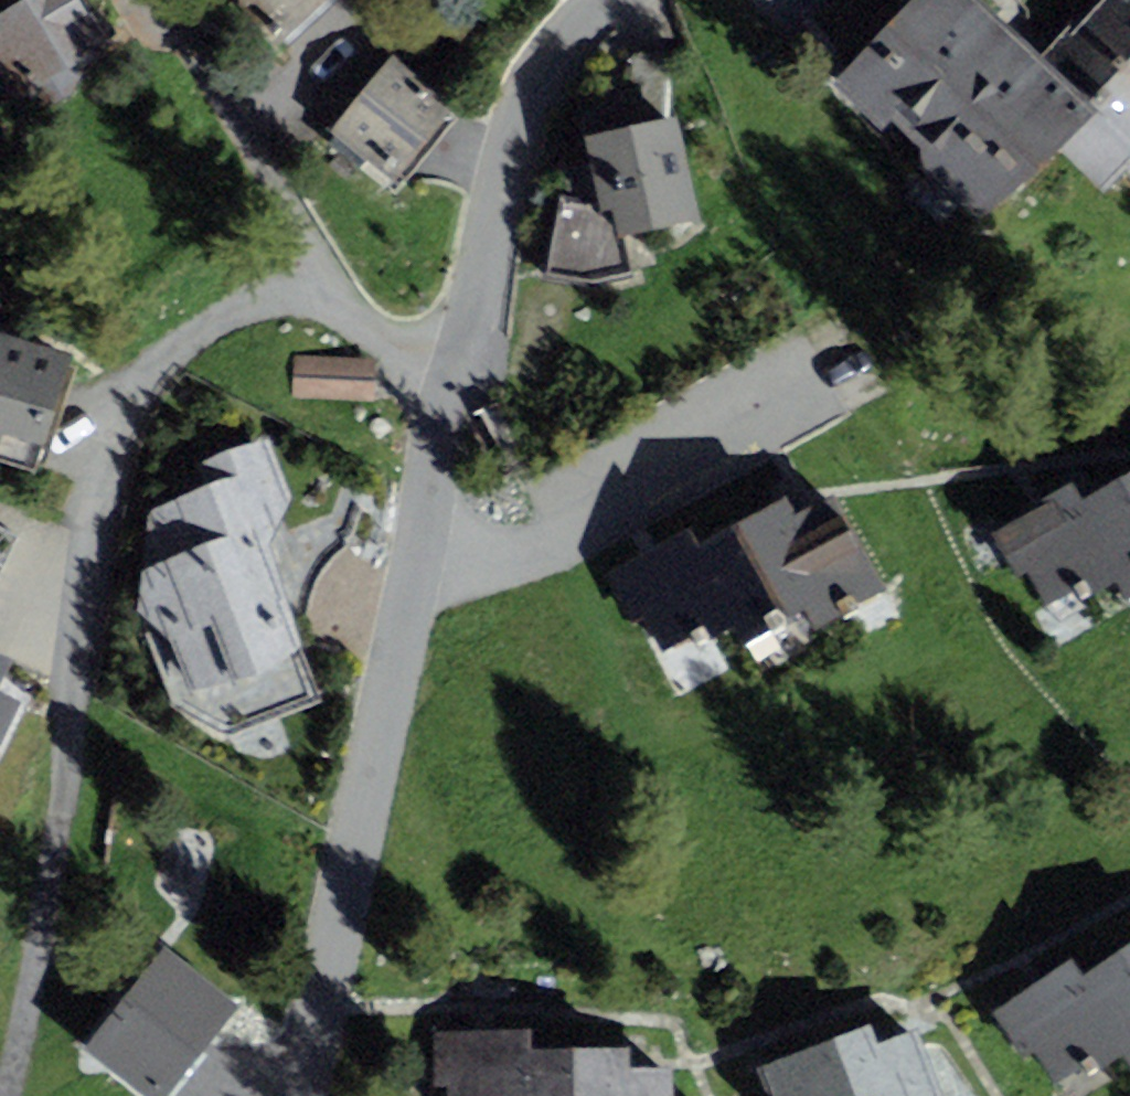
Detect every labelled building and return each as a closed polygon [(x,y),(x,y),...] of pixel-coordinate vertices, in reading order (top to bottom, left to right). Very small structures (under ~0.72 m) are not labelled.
[(84,0),(0,0),(6,10),(0,14),(0,51),(27,93),(110,42),(84,0)] [(276,47),(326,0),(232,0),(276,47)] [(1129,168),(1129,0),(1094,0),(1040,56),(982,0),(913,0),(832,83),(980,225),(1056,147),(1105,194),(1129,168)] [(394,55),(330,131),(392,184),(457,108),(394,55)] [(700,218),(677,118),(628,126),(622,103),(580,113),(588,164),(560,167),(544,276),(593,283),(634,274),(624,235),(700,218)] [(0,334),(0,459),(34,470),(70,355),(0,334)] [(376,357),(295,355),(294,396),(374,399),(376,357)] [(202,486),(150,511),(138,628),(173,704),(228,735),(321,699),(270,543),(294,498),(269,438),(196,464),(202,486)] [(1077,499),(1120,579),(1129,597),(1129,596),(1129,471),(1077,499)] [(1083,598),(1120,579),(1077,499),(1071,486),(1038,504),(990,529),(1016,579),(1028,572),(1046,605),(1078,589),(1083,598)] [(786,497),(696,546),(738,623),(748,641),(807,609),(817,628),(886,590),(833,494),(795,515),(786,497)] [(697,646),(738,623),(696,546),(687,530),(648,551),(606,575),(632,622),(643,617),(662,652),(691,636),(697,646)] [(12,658),(0,652),(0,683),(12,658)] [(21,702),(0,692),(0,745),(21,702)] [(1077,976),(1124,1051),(1129,1061),(1129,943),(1077,976)] [(81,1050),(140,1095),(170,1095),(240,1006),(163,946),(81,1050)] [(1087,1074),(1124,1051),(1077,976),(1069,963),(994,1009),(1024,1059),(1035,1052),(1055,1084),(1083,1067),(1087,1074)] [(756,1066),(767,1095),(944,1095),(919,1028),(877,1043),(870,1025),(756,1066)] [(528,1049),(528,1030),(433,1030),(434,1087),(448,1087),(448,1095),(528,1095),(528,1049)] [(528,1049),(528,1095),(671,1095),(671,1068),(629,1069),(629,1048),(528,1049)]
